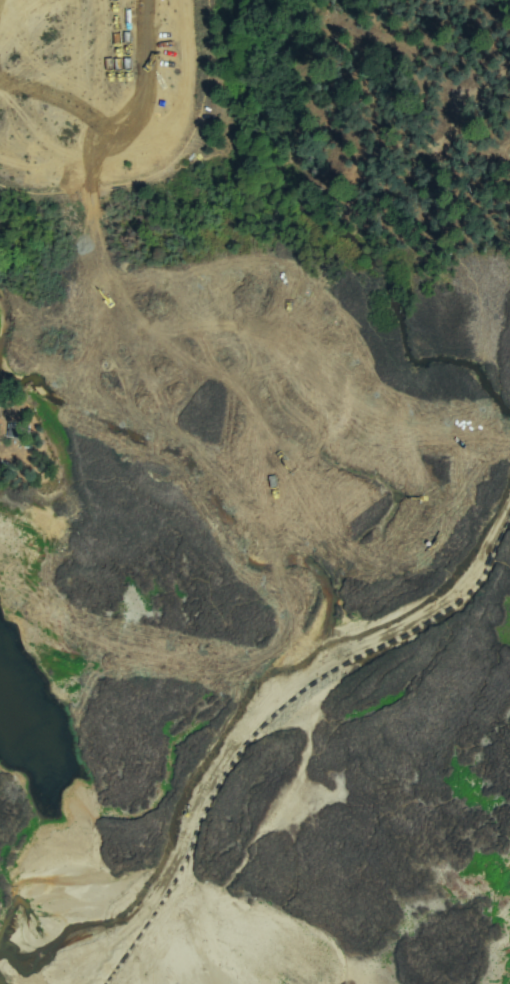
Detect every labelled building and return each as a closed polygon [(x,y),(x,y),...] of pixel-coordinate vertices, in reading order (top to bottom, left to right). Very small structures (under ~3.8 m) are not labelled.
[(10,425),(30,426),(29,437),(10,436),(10,425)]
